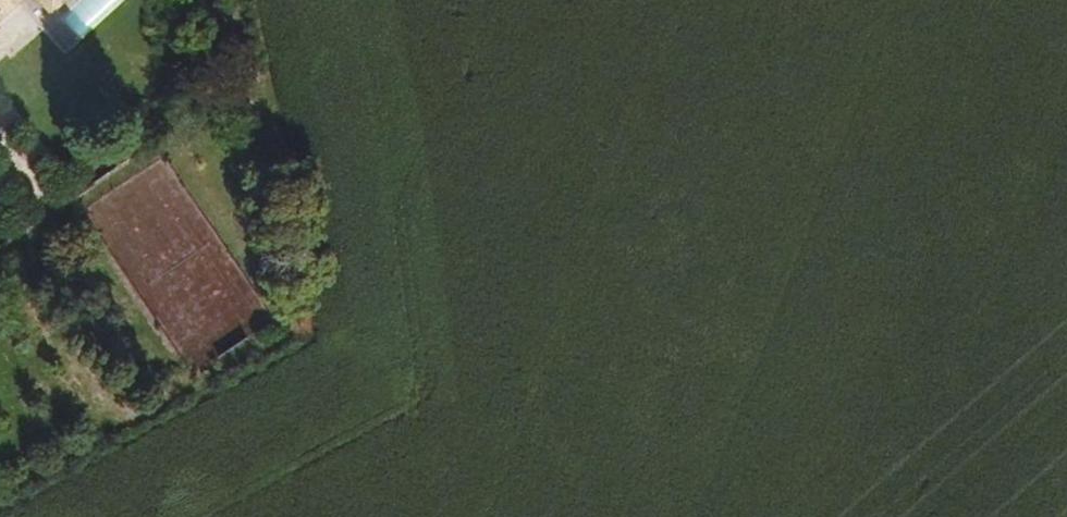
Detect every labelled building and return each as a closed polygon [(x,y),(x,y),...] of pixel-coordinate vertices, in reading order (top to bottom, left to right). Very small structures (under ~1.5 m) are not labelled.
[(26,0),(0,0),(0,26),(26,0)]
